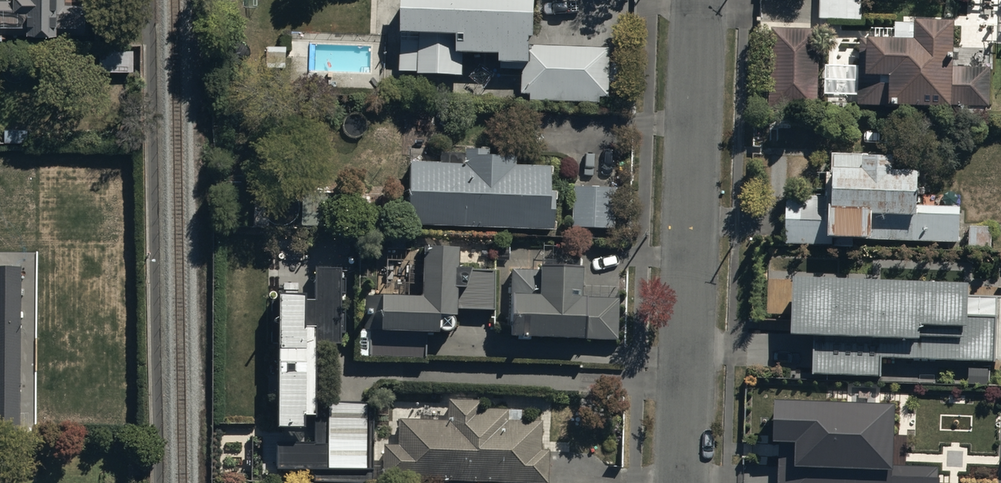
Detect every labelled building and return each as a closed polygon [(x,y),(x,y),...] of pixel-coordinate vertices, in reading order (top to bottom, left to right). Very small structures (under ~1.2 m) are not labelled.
[(23,33),(23,29),(57,29),(57,33),(85,33),(85,1),(63,1),(63,0),(0,0),(0,33),(23,33)] [(400,72),(464,74),(465,50),(501,52),(500,63),(524,64),(523,95),(532,95),(531,99),(599,102),(600,97),(609,97),(611,49),(531,46),(531,34),(535,34),(536,0),(402,0),(400,72)] [(819,17),(862,19),(862,0),(820,0),(819,17)] [(871,28),(870,37),(861,36),(860,65),(826,64),(825,95),(860,96),(859,105),(963,108),(963,114),(984,115),(984,108),(989,108),(990,69),(954,68),(955,20),(915,19),(915,22),(896,21),(896,29),(871,28)] [(821,29),(771,27),(768,106),(818,108),(821,29)] [(133,46),(106,46),(106,67),(132,68),(133,46)] [(465,161),(409,160),(409,223),(553,228),(554,191),(549,191),(549,164),(514,164),(514,155),(488,154),(488,147),(465,146),(465,161)] [(892,155),(830,154),(829,198),(784,197),(784,245),(833,246),(833,237),(865,238),(961,242),(960,206),(917,206),(917,170),(892,170),(892,155)] [(615,188),(572,186),(571,227),(614,229),(615,188)] [(301,192),(301,224),(335,225),(335,193),(301,192)] [(457,245),(422,245),(421,294),(360,292),(358,355),(426,357),(427,328),(439,328),(440,328),(441,329),(442,329),(443,329),(444,329),(445,329),(446,329),(447,328),(448,328),(449,328),(450,327),(451,327),(451,326),(452,326),(452,325),(453,324),(454,323),(454,322),(454,321),(455,320),(455,319),(455,318),(455,317),(455,316),(454,315),(454,314),(454,313),(453,312),(455,312),(455,309),(493,310),(494,268),(456,267),(457,245)] [(540,268),(511,268),(510,335),(616,339),(618,291),(582,291),(582,266),(541,265),(540,268)] [(20,431),(21,266),(0,266),(0,431),(20,431)] [(316,400),(316,343),(341,343),(341,266),(314,266),(314,300),(303,300),(303,291),(278,291),(278,423),(303,423),(303,412),(314,412),(313,441),(275,440),(275,466),(314,467),(314,482),(337,482),(372,482),(373,402),(316,400)] [(793,277),(792,333),(816,334),(815,374),(882,376),(882,358),(1000,362),(1000,298),(969,297),(969,284),(793,277)] [(448,418),(398,417),(398,444),(383,443),(383,477),(547,481),(548,448),(540,447),(540,419),(506,419),(507,408),(481,407),(481,399),(448,399),(448,418)] [(775,401),(774,443),(781,443),(779,482),(938,482),(938,468),(893,466),(895,405),(775,401)]
